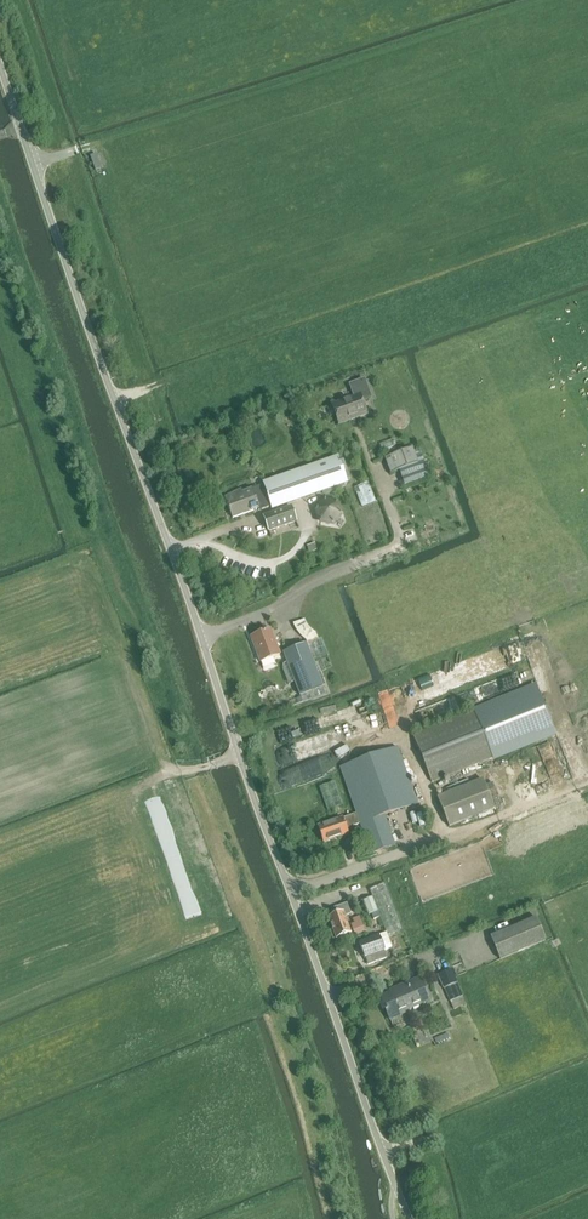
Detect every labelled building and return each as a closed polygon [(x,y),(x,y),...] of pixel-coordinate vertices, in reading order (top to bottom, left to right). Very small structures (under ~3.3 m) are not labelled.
[(355,398),(333,406),(339,425),(368,415),(363,403),(372,399),(365,381),(351,386),(355,398)] [(397,453),(395,448),(388,450),(390,456),(397,453)] [(413,450),(386,460),(391,475),(418,465),(413,450)] [(271,507),(306,496),(347,481),(340,459),(306,471),(243,492),(242,491),(241,489),(223,497),(233,519),(270,506),(271,507)] [(361,490),(367,504),(374,501),(369,487),(361,490)] [(333,524),(335,522),(341,516),(341,515),(337,504),(326,502),(325,502),(317,511),(321,522),(322,522),(333,525),(333,524)] [(292,508),(264,517),(269,531),(296,522),(292,508)] [(314,543),(307,546),(309,553),(317,550),(314,543)] [(305,620),(293,624),(294,626),(295,628),(296,630),(297,631),(298,632),(299,634),(300,636),(301,637),(302,638),(303,639),(305,640),(306,641),(307,642),(306,645),(319,641),(316,633),(315,632),(314,631),(313,631),(311,629),(310,628),(309,627),(308,625),(307,624),(306,622),(305,620)] [(260,663),(280,655),(270,629),(250,636),(260,663)] [(306,644),(283,653),(287,664),(283,665),(283,670),(289,686),(295,683),(303,704),(326,695),(313,662),(329,656),(322,639),(319,641),(306,645),(306,644)] [(275,658),(263,662),(266,670),(278,665),(275,658)] [(459,688),(455,672),(414,685),(418,700),(459,688)] [(404,687),(382,691),(388,725),(398,723),(396,707),(407,706),(404,687)] [(432,782),(556,735),(538,688),(414,735),(432,782)] [(383,710),(369,714),(373,727),(387,723),(383,710)] [(280,751),(284,765),(343,745),(338,730),(280,751)] [(385,816),(417,805),(398,748),(341,768),(357,814),(319,828),(324,844),(348,835),(346,829),(360,824),(371,854),(395,845),(385,816)] [(290,770),(297,785),(329,770),(322,756),(290,770)] [(449,828),(494,811),(483,781),(438,797),(449,828)] [(320,788),(328,811),(342,806),(334,783),(320,788)] [(380,918),(386,933),(388,939),(402,933),(382,882),(368,887),(373,898),(362,902),(367,916),(372,914),(377,912),(380,918)] [(345,917),(351,915),(347,904),(332,910),(334,917),(329,919),(333,931),(331,931),(334,939),(335,938),(336,940),(351,935),(345,917)] [(354,924),(351,925),(355,936),(366,932),(360,917),(353,920),(354,924)] [(546,942),(536,919),(491,938),(500,961),(546,942)] [(365,959),(368,966),(387,959),(384,951),(391,948),(388,939),(386,933),(358,944),(365,959)] [(451,970),(437,976),(443,990),(457,984),(451,970)] [(408,1011),(430,1002),(420,979),(390,992),(391,995),(380,999),(390,1022),(409,1014),(408,1011)] [(462,998),(451,1003),(454,1011),(466,1006),(462,998)]
